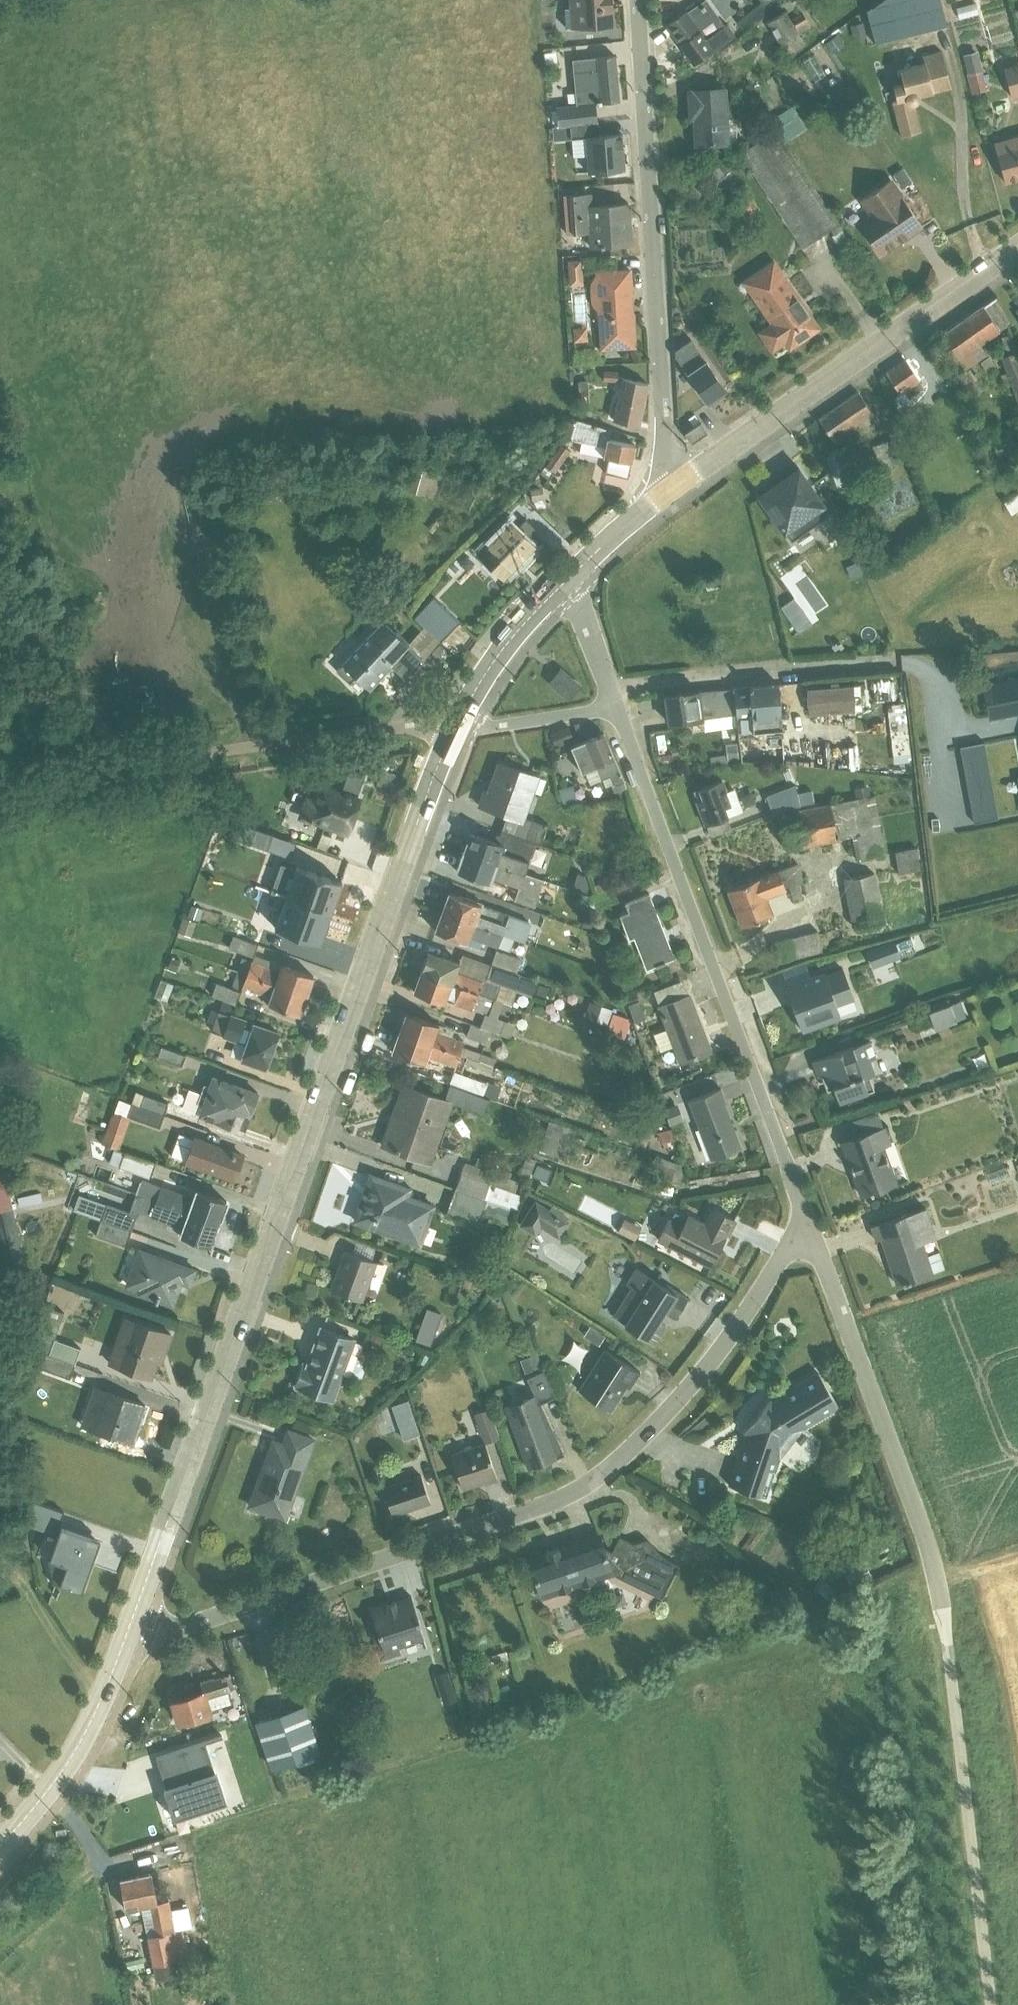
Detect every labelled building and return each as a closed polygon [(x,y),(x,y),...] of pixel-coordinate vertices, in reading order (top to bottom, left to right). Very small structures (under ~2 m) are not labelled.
[(565,8),(567,28),(613,26),(611,0),(569,0),(569,8),(565,8)] [(666,26),(694,65),(735,36),(727,24),(725,25),(707,0),(705,0),(666,26)] [(761,2),(737,22),(745,31),(769,11),(761,2)] [(976,3),(957,9),(960,19),(979,14),(976,3)] [(786,11),(767,23),(786,54),(804,43),(799,34),(810,27),(802,13),(791,20),(786,11)] [(968,74),(982,70),(980,65),(983,65),(980,51),(978,52),(977,50),(963,54),(968,74)] [(896,100),(891,101),(900,136),(922,130),(915,104),(918,100),(919,95),(951,88),(941,51),(922,55),(924,62),(899,68),(903,84),(893,86),(896,100)] [(814,55),(803,62),(816,83),(827,76),(814,55)] [(570,125),(598,122),(596,104),(620,101),(616,56),(573,60),(578,105),(556,108),(556,110),(551,111),(552,123),(557,122),(558,126),(570,125)] [(1004,68),(1012,99),(1017,97),(1017,65),(1004,68)] [(982,70),(968,74),(965,74),(970,94),(986,90),(982,70)] [(728,117),(736,117),(735,101),(727,102),(727,89),(690,91),(691,118),(695,118),(697,145),(729,143),(728,117)] [(793,106),(773,120),(786,141),(794,135),(796,137),(808,130),(793,106)] [(728,117),(729,143),(729,145),(738,144),(737,117),(736,117),(728,117)] [(598,122),(570,125),(571,139),(585,138),(589,174),(625,171),(622,134),(599,136),(598,122)] [(777,130),(740,154),(802,249),(831,230),(835,235),(832,237),(839,247),(849,240),(777,130)] [(994,142),(1005,182),(1017,179),(1017,135),(994,142)] [(724,162),(712,171),(718,180),(731,171),(724,162)] [(903,168),(894,173),(904,188),(912,182),(903,168)] [(869,215),(858,222),(881,256),(923,226),(891,179),(859,200),(869,215)] [(625,220),(629,219),(628,203),(594,206),(593,193),(563,195),(566,234),(588,233),(590,248),(627,246),(625,220)] [(750,201),(739,208),(747,220),(758,213),(750,201)] [(596,273),(615,272),(613,259),(587,260),(588,272),(596,271),(596,273)] [(581,261),(568,261),(570,286),(583,285),(581,261)] [(771,261),(741,282),(770,323),(760,330),(773,349),(786,340),(791,346),(818,328),(771,261)] [(599,348),(601,348),(634,346),(633,315),(631,314),(630,307),(632,307),(631,293),(632,293),(631,271),(615,272),(596,273),(590,283),(591,302),(597,311),(599,348)] [(997,297),(940,337),(963,371),(955,376),(970,400),(981,393),(973,381),(977,379),(970,368),(966,371),(965,369),(987,355),(980,345),(1014,323),(997,297)] [(587,326),(572,327),(573,342),(588,341),(587,326)] [(693,340),(675,351),(675,356),(708,403),(727,390),(693,340)] [(601,348),(599,348),(575,350),(576,362),(602,361),(601,348)] [(1000,375),(1004,387),(1010,385),(1017,406),(1017,355),(1017,352),(1001,358),(1006,373),(1000,375)] [(906,360),(887,374),(901,394),(892,400),(902,414),(898,417),(904,426),(918,416),(908,398),(923,388),(919,382),(920,381),(906,360)] [(593,377),(609,376),(608,365),(593,365),(593,377)] [(622,378),(613,421),(639,427),(648,384),(622,378)] [(588,381),(579,381),(581,410),(590,409),(588,381)] [(859,393),(819,421),(837,446),(846,439),(850,444),(858,438),(854,434),(877,418),(859,393)] [(571,419),(564,438),(582,442),(579,451),(609,459),(606,473),(628,478),(635,445),(608,440),(611,430),(571,419)] [(701,423),(685,434),(692,444),(708,433),(701,423)] [(895,439),(873,447),(882,471),(903,463),(895,439)] [(561,444),(540,473),(547,478),(552,470),(555,472),(570,451),(561,444)] [(838,449),(825,454),(839,492),(852,487),(850,482),(863,477),(853,450),(840,455),(838,449)] [(765,494),(761,497),(792,541),(831,514),(797,465),(762,490),(765,494)] [(412,468),(405,490),(436,499),(443,477),(412,468)] [(542,487),(531,489),(533,501),(534,501),(537,508),(546,506),(542,499),(544,499),(542,487)] [(1004,503),(1012,515),(1017,511),(1017,494),(1004,503)] [(507,522),(477,553),(503,577),(543,536),(526,518),(514,530),(507,522)] [(861,561),(846,568),(851,580),(865,574),(861,561)] [(774,602),(787,630),(812,619),(806,606),(817,601),(801,564),(780,573),(790,595),(774,602)] [(434,597),(423,610),(449,634),(461,622),(434,597)] [(407,645),(410,642),(385,619),(337,671),(350,683),(356,677),(369,688),(388,670),(385,667),(389,663),(407,680),(424,660),(407,645)] [(407,645),(424,660),(440,644),(423,628),(410,642),(407,645)] [(561,671),(552,682),(569,697),(579,686),(561,671)] [(984,686),(991,717),(1017,712),(1017,679),(984,686)] [(894,681),(873,682),(874,701),(895,700),(894,681)] [(734,689),(738,727),(739,733),(783,728),(779,685),(734,689)] [(860,685),(808,689),(810,716),(854,713),(854,711),(861,710),(860,685)] [(738,727),(734,689),(682,694),(682,692),(679,692),(679,694),(666,696),(669,724),(704,719),(705,725),(724,723),(725,729),(738,727)] [(906,702),(885,704),(886,716),(890,715),(895,763),(912,761),(906,702)] [(724,723),(705,725),(705,731),(725,729),(724,723)] [(569,727),(551,734),(556,747),(574,740),(569,727)] [(604,733),(571,747),(582,773),(585,771),(591,785),(602,780),(606,788),(611,785),(615,793),(627,788),(604,733)] [(999,820),(985,742),(959,748),(974,823),(999,820)] [(727,754),(710,757),(711,766),(728,764),(727,761),(739,760),(737,743),(726,745),(727,754)] [(501,831),(537,843),(541,845),(548,825),(524,817),(538,776),(501,763),(492,785),(494,786),(491,793),(486,791),(480,807),(506,815),(501,831)] [(351,768),(343,787),(359,793),(367,774),(351,768)] [(704,799),(697,801),(707,826),(726,819),(743,812),(735,789),(726,792),(724,780),(700,789),(704,799)] [(573,785),(559,789),(564,806),(578,802),(573,785)] [(308,800),(302,817),(347,832),(359,800),(322,786),(316,803),(308,800)] [(781,814),(803,809),(796,786),(766,797),(773,816),(781,814)] [(704,799),(700,789),(694,791),(697,801),(704,799)] [(803,809),(781,814),(788,850),(852,837),(857,860),(886,855),(875,799),(803,809)] [(726,819),(707,826),(712,839),(731,832),(726,819)] [(274,836),(242,825),(238,840),(269,850),(274,836)] [(497,843),(532,855),(537,843),(501,831),(497,843)] [(464,852),(526,874),(532,855),(497,843),(471,834),(464,852)] [(917,847),(895,851),(898,873),(920,869),(917,847)] [(526,874),(464,852),(458,871),(490,882),(492,876),(519,886),(514,900),(534,907),(543,880),(526,874)] [(281,863),(270,892),(283,896),(331,913),(342,883),(296,867),(296,868),(281,863)] [(799,865),(729,890),(743,927),(774,915),(768,898),(786,891),(785,889),(789,887),(794,901),(804,897),(799,884),(805,881),(799,865)] [(598,884),(594,886),(596,892),(616,886),(611,868),(595,873),(598,884)] [(579,873),(574,888),(587,893),(589,887),(585,876),(579,873)] [(875,873),(843,879),(853,927),(884,921),(875,873)] [(579,892),(575,901),(592,907),(596,898),(579,892)] [(628,912),(620,915),(629,939),(634,938),(647,970),(656,966),(657,968),(676,959),(650,893),(625,903),(628,912)] [(443,913),(516,939),(525,942),(532,923),(466,898),(466,900),(449,894),(443,913)] [(321,943),(331,913),(283,896),(273,927),(321,943)] [(516,939),(443,913),(436,931),(452,937),(451,939),(479,950),(483,941),(511,951),(516,939)] [(183,918),(178,933),(191,937),(196,922),(183,918)] [(818,931),(773,943),(778,963),(823,952),(818,931)] [(237,971),(307,996),(314,977),(254,956),(258,944),(234,936),(229,948),(253,957),(252,961),(242,958),(237,971)] [(894,940),(867,951),(874,968),(901,957),(894,940)] [(491,965),(516,973),(521,959),(496,951),(491,965)] [(421,973),(512,1005),(516,992),(532,998),(538,982),(516,973),(491,965),(462,955),(459,962),(443,957),(442,959),(428,954),(421,973)] [(788,986),(811,978),(806,963),(783,972),(788,986)] [(811,978),(788,986),(786,987),(803,1032),(842,1017),(838,1006),(855,1000),(844,969),(826,976),(825,973),(811,978)] [(307,996),(237,971),(232,988),(216,983),(212,995),(236,1004),(242,987),(264,995),(262,1001),(301,1015),(307,996)] [(480,1027),(490,1031),(511,1038),(515,1024),(498,1018),(500,1011),(509,1014),(512,1005),(421,973),(414,992),(445,1004),(447,1000),(485,1013),(480,1027)] [(186,974),(182,984),(201,991),(205,981),(186,974)] [(660,1007),(689,995),(684,980),(654,991),(660,1007)] [(162,981),(156,997),(168,1002),(174,985),(162,981)] [(638,994),(627,998),(636,1022),(647,1019),(638,994)] [(689,995),(660,1007),(658,1008),(666,1029),(654,1034),(660,1051),(673,1046),(680,1064),(711,1052),(689,995)] [(220,1013),(231,1017),(235,1005),(223,1001),(220,1013)] [(590,1001),(584,1016),(608,1025),(614,1010),(590,1001)] [(960,1001),(929,1012),(936,1030),(957,1022),(956,1020),(966,1017),(960,1001)] [(231,1017),(220,1013),(211,1010),(208,1021),(214,1023),(212,1031),(223,1035),(223,1037),(245,1043),(240,1060),(266,1069),(279,1033),(231,1017)] [(613,1013),(605,1033),(624,1040),(631,1020),(613,1013)] [(400,1033),(469,1057),(493,1066),(496,1058),(462,1047),(466,1036),(485,1043),(490,1031),(480,1027),(471,1024),(467,1035),(406,1014),(400,1033)] [(469,1057),(400,1033),(393,1052),(454,1073),(450,1085),(484,1096),(488,1082),(463,1074),(469,1057)] [(863,1079),(869,1076),(875,1074),(870,1061),(877,1058),(870,1041),(814,1061),(820,1078),(822,1077),(825,1076),(827,1084),(832,1082),(835,1089),(840,1103),(868,1092),(863,1079)] [(162,1046),(158,1057),(182,1066),(186,1055),(162,1046)] [(201,1094),(251,1113),(258,1093),(212,1076),(209,1086),(204,1084),(201,1094)] [(825,1076),(822,1077),(828,1092),(835,1089),(832,1082),(827,1084),(825,1076)] [(863,1079),(868,1092),(874,1090),(869,1076),(863,1079)] [(61,1084),(57,1097),(69,1101),(73,1088),(61,1084)] [(484,1096),(450,1085),(446,1094),(454,1100),(453,1103),(484,1114),(490,1098),(484,1096)] [(431,1163),(453,1103),(404,1086),(383,1146),(431,1163)] [(251,1113),(201,1094),(189,1089),(182,1108),(245,1131),(251,1113)] [(721,1089),(690,1100),(711,1160),(742,1149),(725,1104),(727,1103),(721,1089)] [(132,1104),(164,1115),(168,1103),(136,1091),(132,1104)] [(164,1115),(132,1104),(120,1099),(102,1144),(115,1148),(120,1150),(130,1117),(159,1127),(164,1115)] [(678,1104),(667,1107),(673,1124),(684,1121),(678,1104)] [(497,1106),(492,1119),(503,1124),(508,1110),(497,1106)] [(519,1111),(516,1119),(535,1126),(538,1117),(519,1111)] [(854,1138),(884,1127),(878,1111),(848,1122),(854,1138)] [(549,1120),(539,1151),(560,1157),(561,1155),(568,1157),(572,1145),(577,1147),(574,1156),(581,1158),(587,1139),(575,1136),(577,1129),(549,1120)] [(663,1126),(647,1131),(650,1144),(666,1140),(663,1126)] [(884,1127),(854,1138),(843,1142),(863,1197),(898,1184),(884,1146),(891,1143),(885,1126),(884,1127)] [(179,1133),(172,1155),(186,1160),(185,1161),(235,1179),(243,1156),(179,1133)] [(120,1150),(115,1148),(110,1163),(149,1177),(155,1162),(120,1150)] [(5,1281),(27,1276),(0,1154),(0,1258),(5,1281)] [(658,1156),(653,1173),(683,1184),(681,1164),(658,1156)] [(456,1189),(517,1210),(523,1195),(516,1192),(520,1181),(510,1177),(512,1173),(478,1159),(475,1166),(464,1162),(456,1189)] [(40,1161),(38,1172),(57,1175),(59,1164),(40,1161)] [(538,1177),(542,1166),(529,1161),(525,1172),(538,1177)] [(1008,1167),(988,1174),(992,1185),(1012,1177),(1008,1167)] [(372,1176),(356,1220),(422,1244),(436,1204),(409,1195),(411,1190),(372,1176)] [(135,1194),(219,1224),(227,1202),(195,1190),(193,1197),(141,1178),(135,1194)] [(517,1210),(456,1189),(448,1215),(469,1222),(468,1225),(470,1231),(477,1233),(482,1230),(487,1215),(490,1216),(484,1230),(490,1232),(493,1222),(504,1225),(506,1222),(512,1225),(517,1210)] [(219,1224),(135,1194),(129,1213),(80,1194),(74,1210),(102,1220),(132,1231),(139,1212),(182,1227),(179,1236),(211,1247),(219,1224)] [(535,1200),(519,1225),(536,1236),(542,1227),(559,1238),(569,1222),(567,1221),(569,1217),(552,1206),(549,1210),(535,1200)] [(927,1208),(872,1226),(876,1240),(883,1238),(898,1285),(934,1274),(933,1272),(945,1268),(939,1251),(928,1255),(923,1242),(936,1237),(927,1208)] [(669,1218),(659,1239),(712,1267),(736,1220),(714,1209),(711,1215),(704,1211),(693,1212),(691,1216),(688,1214),(682,1225),(669,1218)] [(616,1215),(610,1230),(627,1237),(633,1223),(616,1215)] [(132,1231),(102,1220),(97,1236),(126,1246),(132,1231)] [(353,1254),(372,1260),(376,1248),(357,1241),(353,1254)] [(140,1249),(125,1286),(139,1292),(139,1294),(158,1301),(159,1298),(172,1303),(181,1281),(189,1284),(194,1270),(140,1249)] [(372,1260),(353,1254),(345,1251),(331,1290),(364,1302),(378,1262),(372,1260)] [(632,1287),(612,1318),(654,1344),(666,1325),(660,1322),(666,1313),(676,1319),(689,1299),(637,1267),(627,1284),(632,1287)] [(18,1290),(12,1306),(33,1314),(39,1298),(18,1290)] [(46,1352),(76,1363),(81,1349),(56,1339),(64,1313),(46,1307),(31,1347),(46,1352)] [(427,1309),(416,1341),(431,1346),(443,1314),(427,1309)] [(125,1318),(109,1363),(151,1378),(161,1350),(165,1352),(171,1334),(125,1318)] [(591,1326),(585,1336),(600,1346),(606,1335),(591,1326)] [(304,1364),(296,1387),(334,1400),(345,1371),(352,1373),(358,1355),(351,1352),(356,1340),(320,1328),(308,1365),(304,1364)] [(604,1350),(579,1391),(611,1411),(627,1387),(630,1389),(641,1373),(604,1350)] [(76,1363),(46,1352),(41,1367),(71,1378),(76,1363)] [(532,1356),(521,1360),(526,1373),(537,1369),(532,1356)] [(534,1394),(503,1407),(529,1469),(543,1463),(544,1464),(565,1456),(544,1402),(556,1397),(545,1371),(528,1378),(534,1394)] [(746,1434),(729,1485),(760,1495),(769,1468),(777,1471),(781,1458),(805,1429),(839,1407),(819,1373),(773,1401),(770,1399),(744,1432),(746,1434)] [(95,1388),(81,1425),(133,1444),(146,1406),(95,1388)] [(409,1398),(393,1404),(401,1426),(417,1420),(409,1398)] [(484,1444),(451,1455),(463,1489),(485,1482),(485,1484),(498,1480),(486,1444),(500,1439),(490,1409),(474,1415),(484,1444)] [(270,1507),(268,1513),(285,1519),(315,1441),(289,1431),(284,1445),(274,1441),(252,1501),(270,1507)] [(422,1476),(384,1489),(393,1516),(431,1503),(422,1476)] [(64,1512),(27,1499),(30,1517),(27,1525),(56,1536),(64,1512)] [(270,1507),(252,1501),(250,1506),(268,1513),(270,1507)] [(52,1559),(48,1558),(54,1582),(64,1586),(65,1583),(81,1589),(90,1564),(91,1562),(87,1561),(89,1555),(93,1556),(98,1542),(63,1528),(52,1559)] [(547,1554),(530,1560),(543,1600),(614,1575),(663,1599),(679,1566),(665,1559),(666,1558),(657,1551),(652,1543),(646,1540),(635,1544),(620,1537),(613,1552),(605,1549),(601,1536),(560,1550),(559,1548),(547,1552),(547,1554)] [(822,1579),(814,1589),(829,1600),(836,1590),(822,1579)] [(412,1597),(371,1610),(375,1622),(372,1628),(377,1643),(380,1642),(382,1649),(377,1650),(381,1661),(401,1654),(399,1648),(426,1639),(412,1597)] [(204,1692),(172,1702),(180,1725),(232,1704),(228,1694),(231,1693),(225,1675),(222,1676),(223,1678),(214,1680),(214,1678),(201,1682),(204,1692)] [(304,1707),(257,1723),(273,1770),(294,1762),(300,1769),(316,1763),(312,1755),(320,1753),(304,1707)] [(353,1735),(338,1739),(340,1750),(355,1746),(353,1735)] [(206,1741),(157,1758),(167,1788),(164,1789),(174,1819),(229,1802),(228,1799),(218,1771),(216,1772),(206,1741)] [(152,1875),(120,1881),(127,1911),(140,1908),(156,1982),(179,1977),(176,1962),(190,1959),(184,1931),(177,1933),(170,1901),(177,1900),(176,1892),(165,1894),(166,1902),(158,1904),(152,1875)]
